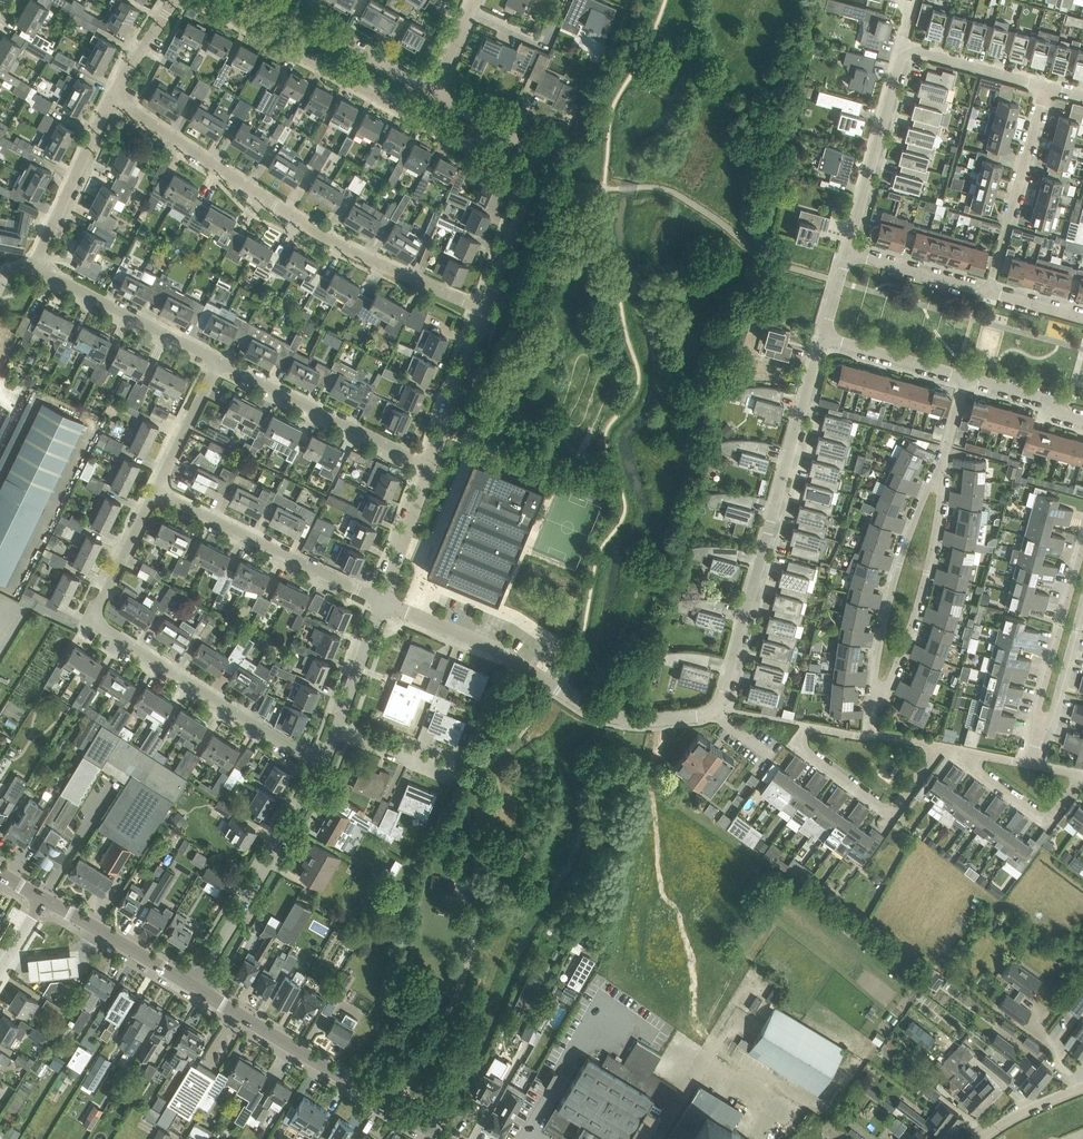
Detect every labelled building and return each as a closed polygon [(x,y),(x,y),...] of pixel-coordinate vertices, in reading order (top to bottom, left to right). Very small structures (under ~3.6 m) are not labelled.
[(43,21),(50,9),(35,0),(30,0),(24,9),(43,21)] [(116,12),(131,21),(138,9),(123,0),(110,0),(113,2),(110,9),(116,12)] [(354,12),(361,0),(335,0),(333,2),(347,10),(348,9),(354,12)] [(375,0),(361,0),(354,12),(360,16),(360,17),(374,25),(385,5),(375,0)] [(504,8),(513,13),(516,7),(523,10),(525,3),(526,3),(527,0),(508,0),(504,8)] [(561,26),(568,29),(577,33),(581,26),(576,24),(578,21),(584,23),(600,30),(605,33),(608,26),(613,16),(616,8),(598,0),(576,0),(575,1),(572,0),(561,26)] [(890,26),(891,22),(885,20),(887,14),(837,0),(827,0),(825,8),(827,9),(828,7),(863,17),(862,19),(863,19),(862,22),(863,30),(859,43),(880,49),(884,36),(887,37),(890,26)] [(1061,4),(1060,9),(1067,11),(1068,6),(1071,7),(1073,0),(1062,0),(1061,4)] [(946,38),(947,38),(953,14),(944,12),(945,9),(936,6),(935,9),(933,8),(932,12),(929,12),(932,4),(922,1),(916,23),(926,26),(926,23),(928,24),(926,32),(939,36),(940,32),(947,34),(946,38)] [(72,19),(72,18),(76,12),(63,5),(59,11),(72,19)] [(389,32),(395,35),(405,17),(385,5),(374,25),(388,33),(389,32)] [(82,8),(79,14),(99,25),(102,27),(106,21),(96,16),(82,8)] [(20,34),(29,39),(39,46),(52,53),(57,45),(36,32),(43,21),(24,9),(17,21),(25,26),(20,34)] [(99,25),(79,14),(76,12),(72,18),(96,31),(99,25)] [(109,24),(125,33),(131,21),(116,12),(109,24)] [(1082,26),(1082,17),(1069,13),(1067,22),(1082,26)] [(967,43),(973,20),(953,14),(947,38),(955,40),(960,41),(961,38),(968,39),(967,43)] [(395,35),(401,39),(400,40),(415,48),(426,29),(405,17),(395,35)] [(996,19),(994,25),(987,49),(1001,53),(1002,49),(1010,51),(1008,55),(1009,55),(1015,31),(1007,29),(1009,23),(996,19)] [(980,47),(980,46),(981,43),(988,45),(987,49),(994,25),(973,20),(967,43),(980,47)] [(177,31),(168,47),(176,51),(179,46),(182,48),(187,40),(196,45),(201,35),(202,35),(206,27),(205,26),(205,27),(198,23),(196,25),(189,21),(182,34),(177,31)] [(1039,63),(1042,64),(1043,64),(1044,60),(1052,63),(1057,43),(1060,32),(1039,26),(1036,37),(1031,57),(1030,61),(1039,63)] [(232,39),(216,31),(208,46),(223,55),(232,39)] [(1030,61),(1036,37),(1015,31),(1009,55),(1022,58),(1023,55),(1031,57),(1030,61)] [(0,41),(0,49),(15,58),(21,47),(23,48),(29,39),(20,34),(16,32),(11,39),(4,35),(0,41)] [(98,43),(94,50),(109,58),(116,45),(94,34),(91,39),(98,43)] [(524,72),(535,48),(520,42),(516,50),(484,36),(471,66),(482,71),(489,56),(495,59),(495,60),(501,62),(500,63),(503,65),(504,64),(510,66),(524,72)] [(1059,43),(1057,43),(1052,63),(1051,66),(1064,70),(1065,66),(1073,68),(1072,72),(1078,49),(1068,46),(1070,41),(1061,39),(1059,43)] [(257,53),(241,44),(231,63),(246,72),(257,53)] [(39,46),(36,52),(48,59),(52,53),(39,46)] [(15,58),(0,49),(0,65),(8,70),(15,58)] [(1078,49),(1072,72),(1082,75),(1082,50),(1078,49)] [(58,50),(55,56),(72,66),(76,60),(58,50)] [(109,58),(94,50),(90,56),(84,53),(80,60),(101,72),(109,58)] [(846,50),(846,51),(843,63),(856,66),(853,75),(851,74),(848,84),(861,88),(860,90),(859,90),(871,94),(876,78),(875,78),(876,75),(877,75),(877,74),(877,73),(876,72),(875,71),(872,70),(876,58),(846,50)] [(560,77),(544,70),(550,57),(540,52),(533,68),(539,71),(536,79),(539,81),(535,89),(551,97),(552,95),(557,97),(553,105),(567,111),(574,95),(575,95),(576,93),(575,93),(577,88),(559,80),(560,77)] [(196,54),(193,60),(189,67),(196,71),(203,58),(196,54)] [(69,72),(72,66),(55,56),(52,62),(69,72)] [(596,57),(592,64),(597,67),(601,59),(596,57)] [(270,85),(280,65),(272,61),(271,64),(263,60),(251,82),(259,86),(262,80),(270,85)] [(225,61),(213,83),(220,87),(232,65),(225,61)] [(172,62),(169,68),(182,76),(186,70),(179,66),(173,62),(172,62)] [(921,79),(917,93),(948,101),(945,100),(948,87),(952,89),(956,73),(943,70),(941,74),(927,70),(925,80),(921,79)] [(307,80),(292,72),(279,96),(286,100),(289,94),(298,98),(307,80)] [(71,91),(86,100),(93,87),(71,75),(68,81),(71,82),(67,89),(71,91)] [(197,96),(206,82),(200,78),(192,93),(197,96)] [(20,79),(17,85),(28,92),(32,86),(20,79)] [(162,109),(172,94),(165,90),(167,86),(160,82),(148,101),(162,109)] [(211,85),(206,82),(197,96),(202,100),(211,85)] [(1010,102),(1014,86),(1001,82),(997,99),(999,100),(996,111),(1015,117),(1019,105),(1010,102)] [(25,98),(28,92),(17,85),(13,91),(25,98)] [(332,93),(316,85),(305,106),(321,115),(332,93)] [(56,101),(79,113),(86,100),(71,91),(67,89),(64,88),(56,101)] [(175,88),(172,94),(162,109),(175,117),(189,94),(182,90),(181,92),(175,88)] [(266,89),(256,107),(263,111),(273,92),(266,89)] [(865,118),(858,116),(862,103),(863,102),(819,90),(816,102),(831,107),(832,104),(842,107),(837,125),(847,128),(846,132),(854,134),(855,130),(861,132),(863,126),(864,123),(863,123),(865,118)] [(33,98),(36,100),(50,107),(53,101),(37,92),(33,98)] [(915,102),(911,115),(942,124),(938,123),(942,110),(945,111),(948,101),(917,93),(921,94),(919,103),(915,102)] [(357,107),(342,98),(330,120),(338,124),(340,120),(348,124),(357,107)] [(237,116),(246,102),(241,99),(232,113),(237,116)] [(46,113),(50,107),(36,100),(33,106),(46,113)] [(190,121),(203,129),(212,114),(206,111),(209,106),(201,102),(190,121)] [(252,105),(246,102),(237,116),(243,120),(252,105)] [(1073,102),(1068,118),(1059,116),(1056,128),(1075,133),(1079,122),(1081,122),(1082,116),(1082,105),(1073,102)] [(298,105),(291,119),(297,122),(305,109),(298,105)] [(212,114),(203,129),(217,137),(230,114),(223,110),(221,113),(215,110),(212,114)] [(1015,117),(996,111),(990,110),(987,121),(993,123),(1012,128),(1015,117)] [(373,138),(382,120),(375,116),(376,116),(374,115),(373,115),(367,112),(355,134),(362,138),(365,133),(373,138)] [(281,122),(286,124),(288,125),(291,119),(285,115),(281,122)] [(908,125),(905,138),(936,147),(939,146),(941,136),(939,134),(942,124),(911,115),(911,116),(915,117),(912,126),(908,125)] [(44,132),(67,144),(74,130),(52,118),(44,132)] [(5,132),(9,126),(0,120),(0,128),(5,132)] [(323,121),(313,139),(319,143),(329,125),(323,121)] [(990,134),(1009,139),(1012,128),(987,121),(984,132),(990,134)] [(231,140),(244,148),(253,133),(248,130),(250,126),(243,122),(231,140)] [(277,139),(285,126),(279,123),(271,135),(277,139)] [(286,124),(285,126),(277,139),(284,143),(293,128),(288,125),(286,124)] [(405,141),(406,139),(405,138),(408,134),(392,125),(381,145),(389,149),(391,153),(400,157),(406,146),(402,144),(404,140),(405,141)] [(1056,128),(1053,139),(1072,144),(1075,133),(1056,128)] [(37,145),(60,157),(67,144),(44,132),(37,145)] [(244,148),(258,157),(270,138),(263,133),(260,138),(253,133),(244,148)] [(1006,151),(1009,139),(990,134),(986,146),(989,146),(987,153),(1000,157),(1002,150),(1006,151)] [(16,143),(18,144),(31,151),(35,145),(21,137),(17,135),(13,141),(16,143)] [(347,135),(337,153),(344,157),(354,139),(347,135)] [(28,156),(31,151),(18,144),(16,143),(13,141),(7,138),(4,144),(28,156)] [(901,152),(898,161),(929,170),(926,168),(929,156),(933,157),(936,147),(905,138),(905,139),(909,140),(906,149),(902,148),(901,152)] [(1051,147),(1050,151),(1069,156),(1072,144),(1053,139),(1050,138),(1049,140),(1048,146),(1051,147)] [(124,143),(118,154),(134,163),(139,154),(148,159),(151,153),(136,145),(134,148),(124,143)] [(421,143),(420,145),(415,143),(403,164),(419,173),(431,151),(430,151),(431,148),(421,143)] [(375,144),(362,167),(369,171),(382,147),(375,144)] [(831,172),(830,179),(841,182),(847,183),(854,155),(842,152),(843,151),(825,146),(822,157),(825,158),(822,168),(822,169),(831,172)] [(326,147),(322,153),(314,167),(320,170),(332,150),(326,147)] [(268,168),(282,176),(291,161),(285,158),(288,154),(280,149),(268,168)] [(314,167),(322,153),(317,150),(308,164),(314,167)] [(972,169),(980,171),(999,176),(1002,164),(998,163),(1000,157),(987,153),(977,150),(972,169)] [(1049,170),(1069,175),(1070,171),(1073,172),(1077,158),(1069,156),(1050,151),(1049,154),(1046,153),(1044,159),(1043,162),(1049,163),(1047,169),(1049,170)] [(130,171),(134,163),(118,154),(111,168),(121,173),(117,180),(133,189),(140,176),(130,171)] [(448,180),(456,165),(440,156),(429,177),(435,179),(437,174),(448,180)] [(22,173),(28,176),(45,185),(52,172),(29,159),(22,173)] [(155,174),(161,177),(169,163),(163,159),(155,174)] [(297,165),(291,161),(282,176),(286,179),(284,181),(293,187),(296,183),(306,166),(300,162),(297,165)] [(929,170),(898,161),(898,162),(902,163),(900,172),(896,171),(892,185),(896,186),(896,188),(894,188),(893,189),(909,193),(910,190),(919,192),(923,179),(926,180),(929,170)] [(397,164),(387,181),(394,185),(404,167),(397,164)] [(459,169),(450,190),(458,193),(466,172),(459,169)] [(1067,182),(1069,175),(1049,170),(1047,177),(1043,175),(1043,176),(1040,175),(1039,176),(1040,176),(1038,183),(1041,184),(1040,187),(1059,193),(1067,195),(1070,183),(1067,182)] [(996,188),(999,176),(980,171),(976,182),(996,188)] [(14,186),(38,198),(45,185),(28,176),(22,173),(14,186)] [(173,205),(186,181),(174,173),(168,183),(160,178),(152,193),(165,200),(173,205)] [(307,191),(320,199),(329,184),(324,181),(326,177),(319,173),(307,191)] [(353,190),(361,177),(355,173),(347,186),(353,190)] [(151,181),(156,184),(160,178),(154,175),(151,181)] [(367,180),(361,177),(353,190),(359,194),(367,180)] [(422,177),(412,195),(419,199),(429,180),(422,177)] [(501,188),(484,181),(482,179),(479,187),(481,189),(477,198),(486,202),(487,201),(494,204),(495,203),(497,205),(500,197),(498,196),(501,188)] [(102,185),(96,196),(113,205),(117,196),(127,201),(133,189),(117,180),(112,190),(102,185)] [(183,221),(188,224),(196,210),(201,202),(193,197),(199,188),(186,181),(173,205),(181,209),(187,213),(183,221)] [(976,182),(973,194),(993,199),(996,188),(976,182)] [(10,196),(13,190),(0,184),(0,192),(10,196)] [(320,199),(334,207),(345,189),(338,184),(336,188),(329,184),(320,199)] [(1040,187),(1037,198),(1056,204),(1059,193),(1040,187)] [(471,199),(458,193),(450,190),(447,197),(467,206),(460,221),(483,231),(483,230),(485,231),(488,224),(486,223),(490,215),(468,205),(471,199)] [(889,190),(887,197),(900,200),(902,194),(889,190)] [(406,192),(398,204),(390,218),(396,221),(412,195),(406,192)] [(990,211),(993,199),(973,194),(968,212),(981,215),(983,209),(990,211)] [(108,214),(113,205),(96,196),(89,210),(99,215),(95,223),(96,224),(111,231),(117,218),(108,214)] [(935,203),(937,203),(942,205),(944,198),(937,196),(935,203)] [(1034,207),(1033,210),(1053,215),(1056,204),(1037,198),(1033,197),(1033,198),(1031,206),(1034,207)] [(344,219),(358,227),(371,205),(364,200),(362,204),(356,200),(344,219)] [(390,218),(398,204),(392,200),(384,214),(390,218)] [(29,222),(31,214),(35,216),(38,209),(21,202),(18,209),(22,211),(20,220),(18,230),(12,229),(8,247),(23,250),(29,222)] [(946,206),(942,205),(937,203),(935,212),(944,214),(946,206)] [(196,210),(188,224),(201,231),(207,221),(215,226),(223,212),(210,205),(205,214),(196,210)] [(371,205),(358,227),(371,235),(384,213),(371,205)] [(847,211),(833,207),(831,213),(845,217),(847,211)] [(435,208),(423,235),(430,238),(441,212),(435,208)] [(223,212),(215,226),(223,231),(218,240),(230,247),(234,239),(237,233),(229,229),(236,217),(224,209),(223,212)] [(1048,234),(1053,215),(1033,210),(1030,222),(1037,224),(1035,230),(1048,234)] [(807,241),(817,244),(821,230),(827,231),(831,217),(808,211),(805,222),(800,220),(795,237),(799,239),(799,241),(807,243),(807,241)] [(876,241),(888,244),(896,217),(893,216),(893,214),(885,211),(882,221),(881,221),(881,222),(882,222),(881,225),(880,225),(879,225),(877,225),(876,225),(875,225),(874,226),(873,226),(872,227),(872,228),(871,229),(871,230),(870,231),(870,232),(870,233),(870,234),(870,235),(870,236),(871,237),(872,238),(872,239),(873,239),(874,240),(875,240),(876,241)] [(8,247),(12,229),(5,228),(7,218),(0,216),(0,245),(8,247)] [(978,226),(980,219),(971,216),(969,221),(969,223),(978,226)] [(440,217),(437,224),(454,231),(456,225),(440,217)] [(907,244),(913,224),(913,223),(907,221),(907,220),(896,217),(888,244),(900,247),(902,242),(907,244)] [(990,229),(992,222),(980,219),(978,226),(990,229)] [(81,239),(80,241),(97,250),(101,242),(110,246),(117,234),(111,231),(96,224),(92,232),(87,229),(85,231),(83,230),(79,238),(81,239)] [(384,242),(397,250),(406,236),(408,232),(395,224),(384,242)] [(913,224),(907,244),(913,245),(912,251),(923,254),(930,229),(913,224)] [(935,257),(942,232),(930,229),(923,254),(926,255),(926,257),(931,258),(932,256),(935,257)] [(1021,237),(1033,240),(1035,234),(1022,230),(1021,237)] [(454,251),(466,256),(467,255),(471,257),(478,241),(456,231),(453,239),(458,242),(454,251)] [(1077,231),(1074,241),(1082,244),(1082,233),(1077,231)] [(406,236),(397,250),(410,258),(421,240),(408,232),(406,236)] [(946,260),(952,241),(953,235),(942,232),(935,257),(938,258),(937,261),(943,262),(946,263),(946,260)] [(234,239),(230,247),(226,253),(239,260),(243,254),(250,259),(260,241),(248,234),(242,244),(234,239)] [(1043,236),(1035,234),(1033,240),(1042,243),(1042,241),(1043,236)] [(965,238),(963,244),(958,263),(969,266),(975,247),(976,241),(965,238)] [(92,277),(96,270),(97,271),(101,264),(92,259),(97,250),(80,241),(73,254),(83,260),(82,262),(80,261),(76,269),(92,277)] [(267,276),(272,267),(275,262),(267,258),(272,248),(260,241),(250,259),(259,263),(255,270),(267,276)] [(958,263),(963,244),(952,241),(946,260),(946,263),(948,263),(954,265),(954,262),(958,263)] [(428,243),(419,263),(426,267),(434,246),(428,243)] [(990,267),(993,254),(986,253),(986,250),(985,250),(985,248),(978,246),(977,248),(975,247),(969,266),(981,270),(982,265),(990,267)] [(1008,247),(1005,258),(1001,270),(1009,272),(1007,277),(1019,280),(1024,261),(1013,258),(1016,249),(1008,247)] [(288,268),(296,273),(306,255),(294,248),(289,258),(280,253),(275,262),(272,267),(285,274),(288,268)] [(306,255),(296,273),(305,278),(301,284),(313,291),(321,277),(313,272),(319,262),(306,255)] [(120,264),(113,277),(122,282),(118,289),(131,295),(143,271),(134,266),(132,270),(128,267),(132,259),(124,256),(120,265),(120,264)] [(447,266),(437,262),(433,270),(460,282),(467,266),(451,258),(447,266)] [(1030,283),(1042,286),(1049,261),(1038,258),(1036,264),(1030,283)] [(1042,286),(1053,290),(1059,270),(1061,263),(1049,260),(1049,261),(1042,286)] [(1019,280),(1030,283),(1036,264),(1024,261),(1019,280)] [(1067,288),(1072,289),(1078,269),(1072,267),(1072,266),(1061,263),(1059,270),(1053,290),(1065,293),(1067,288)] [(1072,289),(1078,291),(1077,296),(1079,297),(1079,298),(1082,300),(1082,270),(1078,269),(1072,289)] [(155,299),(163,283),(165,280),(144,270),(143,271),(131,295),(144,302),(147,295),(155,299)] [(329,293),(337,297),(347,279),(335,272),(329,281),(321,277),(313,291),(326,298),(329,293)] [(353,315),(355,312),(362,300),(354,296),(360,286),(347,279),(337,297),(345,302),(341,308),(353,315)] [(165,280),(163,283),(155,299),(166,304),(162,311),(173,317),(181,301),(185,294),(170,286),(171,284),(165,280)] [(376,324),(379,317),(390,299),(378,291),(372,301),(364,296),(362,300),(355,312),(367,318),(376,324)] [(198,320),(200,316),(205,305),(192,298),(185,294),(181,301),(173,317),(186,323),(189,316),(198,320)] [(283,298),(279,305),(286,308),(289,304),(288,300),(283,298)] [(390,299),(379,317),(388,322),(384,328),(397,335),(405,320),(397,315),(402,306),(390,299)] [(222,305),(221,307),(207,301),(205,305),(200,316),(198,320),(206,324),(203,330),(216,337),(217,334),(230,309),(222,305)] [(24,349),(28,347),(30,344),(28,343),(33,332),(46,338),(48,335),(59,314),(45,307),(40,317),(35,314),(22,339),(20,343),(21,347),(24,349)] [(249,321),(236,315),(237,312),(230,309),(217,334),(229,340),(233,333),(241,337),(249,321)] [(68,329),(73,321),(59,314),(48,335),(54,338),(53,340),(54,347),(56,349),(53,356),(60,359),(66,346),(73,332),(68,329)] [(424,321),(409,314),(405,323),(420,330),(424,321)] [(304,319),(301,326),(311,331),(314,324),(304,319)] [(249,321),(241,337),(239,341),(248,346),(244,353),(257,359),(270,334),(270,332),(249,321)] [(788,361),(792,347),(787,345),(790,331),(781,328),(782,326),(774,324),(773,326),(768,325),(764,342),(769,343),(766,354),(788,361)] [(82,345),(88,349),(96,333),(82,326),(72,346),(79,350),(82,345)] [(419,337),(427,340),(424,347),(440,354),(447,338),(438,334),(439,331),(438,328),(435,327),(432,328),(431,331),(423,328),(419,337)] [(95,383),(96,381),(104,365),(101,364),(101,360),(100,360),(110,340),(109,339),(110,337),(101,332),(99,334),(96,333),(88,349),(82,361),(96,368),(90,380),(95,383)] [(282,363),(289,347),(291,344),(277,337),(270,334),(257,359),(270,366),(273,358),(282,363)] [(286,374),(299,380),(308,364),(301,360),(304,354),(295,350),(302,336),(296,334),(291,344),(289,347),(282,363),(290,367),(286,374)] [(395,348),(410,355),(413,348),(398,341),(395,348)] [(134,352),(125,347),(120,345),(109,368),(104,365),(96,381),(101,383),(108,370),(117,374),(121,365),(126,368),(134,352)] [(72,349),(66,346),(60,359),(65,362),(72,349)] [(148,359),(134,352),(126,368),(124,372),(138,380),(148,359)] [(431,363),(413,355),(404,375),(416,380),(418,376),(428,381),(431,375),(434,377),(438,366),(431,362),(431,363)] [(330,391),(343,397),(351,381),(354,374),(357,370),(335,359),(331,367),(326,380),(334,384),(330,391)] [(314,367),(308,364),(299,380),(312,387),(315,379),(324,384),(326,380),(331,367),(318,361),(314,367)] [(855,367),(843,363),(842,363),(841,363),(840,363),(839,363),(838,363),(837,364),(836,364),(835,365),(834,366),(833,367),(833,368),(832,369),(832,370),(832,371),(832,372),(832,373),(833,374),(833,375),(834,376),(834,377),(835,377),(836,378),(838,379),(838,383),(849,386),(855,367)] [(161,391),(162,391),(172,371),(158,364),(148,385),(156,389),(158,384),(164,387),(161,391)] [(386,366),(382,373),(398,380),(401,373),(386,366)] [(855,367),(849,386),(861,389),(866,370),(855,367)] [(877,373),(866,370),(861,389),(872,392),(877,373)] [(172,371),(162,391),(169,395),(171,391),(178,394),(186,378),(172,371)] [(872,392),(884,396),(889,376),(877,373),(872,392)] [(354,374),(351,381),(343,397),(356,403),(359,396),(368,400),(372,392),(376,385),(378,380),(375,378),(373,383),(361,378),(354,374)] [(895,401),(895,399),(900,379),(897,378),(897,377),(892,375),(892,377),(889,376),(884,396),(883,398),(895,401)] [(912,382),(900,379),(895,399),(907,402),(912,382)] [(131,406),(137,394),(141,385),(135,382),(125,403),(126,403),(131,406)] [(417,407),(424,391),(402,382),(399,390),(403,392),(399,400),(417,407)] [(923,385),(912,382),(907,402),(918,405),(923,385)] [(142,383),(141,385),(137,394),(144,397),(149,386),(142,383)] [(929,408),(934,389),(923,385),(918,405),(929,408)] [(784,404),(780,403),(783,390),(787,391),(787,390),(784,389),(780,388),(773,387),(767,386),(760,386),(757,386),(753,386),(748,386),(745,386),(739,387),(732,388),(732,389),(735,388),(737,399),(746,401),(746,400),(747,395),(756,397),(753,410),(766,413),(764,420),(773,422),(775,416),(780,417),(784,404)] [(940,413),(948,415),(952,399),(945,397),(947,392),(941,391),(942,388),(936,386),(935,386),(934,389),(929,408),(941,411),(940,413)] [(379,396),(372,392),(368,400),(362,412),(369,415),(379,396)] [(240,418),(248,402),(234,395),(221,420),(235,427),(240,418)] [(821,397),(820,403),(831,406),(832,400),(821,397)] [(973,404),(966,402),(962,415),(970,417),(969,419),(981,422),(986,403),(985,402),(985,400),(980,399),(980,401),(974,400),(973,404)] [(406,421),(409,414),(394,407),(396,403),(388,400),(383,411),(390,415),(386,423),(405,431),(409,422),(406,421)] [(255,437),(261,425),(255,422),(262,409),(248,402),(240,418),(246,421),(241,431),(255,437)] [(131,406),(126,403),(124,409),(138,416),(140,410),(131,406)] [(998,406),(986,403),(981,422),(992,425),(998,406)] [(0,493),(0,583),(5,585),(84,424),(44,404),(0,493)] [(155,404),(152,411),(164,416),(166,417),(169,411),(155,404)] [(992,425),(1004,429),(1009,409),(998,406),(992,425)] [(841,417),(842,414),(842,411),(829,407),(827,413),(841,417)] [(1021,412),(1009,409),(1004,429),(1015,432),(1021,412)] [(162,421),(164,416),(152,411),(150,415),(162,421)] [(1015,432),(1026,435),(1027,435),(1029,426),(1030,426),(1032,416),(1021,412),(1015,432)] [(825,413),(822,422),(821,426),(825,427),(823,437),(819,436),(850,445),(853,434),(849,433),(852,420),(841,417),(827,413),(825,413)] [(274,447),(279,438),(287,421),(273,414),(267,427),(261,425),(255,437),(274,447)] [(143,419),(137,432),(152,440),(159,426),(143,419)] [(291,462),(300,444),(295,442),(301,428),(287,421),(279,438),(274,447),(272,451),(273,451),(274,452),(275,452),(276,452),(277,452),(278,451),(279,451),(280,451),(287,454),(285,459),(291,462)] [(727,425),(721,429),(728,438),(734,433),(727,425)] [(910,433),(919,435),(921,429),(912,426),(911,428),(910,433)] [(1041,429),(1030,426),(1029,426),(1027,435),(1026,435),(1024,446),(1035,449),(1041,429)] [(933,432),(921,429),(919,435),(931,439),(933,432)] [(1035,449),(1047,452),(1052,433),(1041,429),(1035,449)] [(230,437),(216,430),(213,437),(227,444),(230,437)] [(145,454),(152,440),(137,432),(130,446),(145,454)] [(99,438),(108,442),(121,449),(124,443),(102,433),(99,438)] [(1047,452),(1058,455),(1064,436),(1052,433),(1047,452)] [(312,454),(318,457),(326,441),(313,434),(306,447),(300,444),(291,462),(296,464),(298,460),(307,464),(312,454)] [(815,449),(816,450),(819,450),(816,460),(812,459),(843,468),(846,457),(842,456),(846,444),(850,445),(819,436),(815,449)] [(1075,439),(1064,436),(1058,455),(1070,458),(1075,439)] [(121,449),(108,442),(99,438),(96,444),(119,454),(121,449)] [(891,454),(897,457),(920,468),(922,464),(919,462),(923,454),(926,448),(906,438),(902,446),(896,443),(891,454)] [(769,457),(765,455),(769,443),(773,444),(773,443),(770,442),(766,441),(759,440),(756,440),(752,439),(745,439),(742,439),(738,439),(735,439),(731,439),(724,440),(721,440),(717,441),(718,442),(721,441),(722,451),(731,454),(731,453),(733,447),(742,450),(738,463),(765,470),(768,461),(769,457)] [(1081,461),(1082,454),(1082,441),(1075,439),(1070,458),(1081,461)] [(225,447),(211,440),(208,447),(222,454),(225,447)] [(333,479),(340,464),(334,461),(340,448),(326,441),(318,457),(324,461),(318,472),(333,479)] [(966,441),(964,447),(976,451),(977,444),(966,441)] [(986,447),(977,444),(976,451),(985,453),(986,448),(986,447)] [(376,460),(352,449),(349,455),(363,462),(373,467),(376,460)] [(210,463),(211,460),(206,458),(207,456),(200,450),(188,464),(193,468),(196,470),(190,482),(204,489),(213,472),(216,466),(210,463)] [(241,464),(245,456),(239,454),(235,461),(241,464)] [(124,457),(118,471),(133,479),(140,465),(124,457)] [(897,457),(889,476),(908,484),(911,478),(915,471),(918,472),(920,468),(897,457)] [(843,468),(812,459),(809,472),(813,473),(810,483),(806,482),(837,491),(840,480),(836,479),(839,467),(843,468)] [(959,474),(958,478),(984,481),(986,460),(964,459),(963,474),(959,474)] [(430,567),(428,572),(451,582),(497,601),(499,596),(502,588),(525,533),(528,525),(532,516),(535,510),(539,500),(541,495),(543,490),(532,485),(522,481),(517,479),(510,476),(498,471),(494,470),(474,461),(449,521),(446,529),(438,549),(430,567)] [(1008,464),(1005,475),(1014,478),(1017,467),(1008,464)] [(230,485),(237,473),(223,466),(219,475),(213,472),(204,489),(218,496),(225,482),(230,485)] [(863,466),(861,473),(866,474),(869,473),(870,468),(863,466)] [(370,484),(391,494),(398,477),(376,467),(369,483),(370,484)] [(127,492),(133,479),(118,471),(111,485),(127,492)] [(230,501),(244,508),(252,491),(256,482),(237,473),(230,485),(236,488),(230,501)] [(91,475),(89,481),(102,488),(105,482),(91,475)] [(881,494),(904,504),(906,500),(903,498),(906,491),(908,484),(889,476),(881,494)] [(982,501),(984,481),(958,478),(958,483),(962,483),(960,499),(982,501)] [(99,493),(102,488),(89,481),(86,486),(99,493)] [(802,495),(804,496),(806,496),(804,506),(800,505),(831,514),(834,503),(830,502),(833,490),(837,491),(806,482),(802,495)] [(270,505),(276,492),(263,485),(258,495),(252,491),(244,508),(258,515),(264,502),(270,505)] [(1045,495),(1047,489),(1035,485),(1033,492),(1036,493),(1032,506),(1071,517),(1073,510),(1060,506),(1059,508),(1056,507),(1059,498),(1045,495)] [(291,511),(296,503),(296,502),(276,492),(270,505),(276,508),(270,521),(283,528),(291,511)] [(755,509),(751,508),(754,496),(758,497),(758,496),(755,495),(752,494),(745,493),(741,493),(738,492),(731,492),(724,492),(720,492),(717,492),(713,492),(710,493),(706,493),(703,494),(703,495),(706,494),(707,504),(716,507),(718,500),(727,503),(724,515),(737,519),(736,521),(745,524),(746,522),(751,523),(753,514),(755,509)] [(360,509),(328,495),(325,501),(344,510),(352,513),(362,517),(365,511),(380,518),(388,502),(370,494),(366,503),(363,502),(360,509)] [(873,513),(873,514),(894,521),(899,507),(903,509),(904,504),(881,494),(876,504),(863,500),(860,509),(873,513)] [(106,496),(99,509),(114,517),(121,503),(106,496)] [(954,513),(953,518),(979,522),(981,509),(982,501),(960,499),(959,505),(958,514),(954,513)] [(296,503),(291,511),(283,528),(297,534),(304,521),(310,524),(316,512),(296,503)] [(831,514),(800,505),(797,514),(796,518),(800,519),(797,529),(793,528),(824,537),(827,526),(823,525),(827,513),(831,514)] [(1071,517),(1032,506),(1028,521),(1051,527),(1053,518),(1056,519),(1055,521),(1069,525),(1071,517)] [(108,531),(114,517),(99,509),(92,523),(108,531)] [(73,513),(70,519),(83,526),(86,520),(73,513)] [(866,533),(891,541),(892,537),(888,536),(891,528),(894,521),(873,514),(866,533)] [(318,516),(312,527),(321,531),(331,535),(335,528),(333,527),(334,523),(318,516)] [(348,526),(344,534),(353,538),(366,544),(369,545),(375,528),(358,521),(351,518),(348,526)] [(976,542),(979,522),(953,518),(953,522),(957,523),(955,531),(954,538),(976,542)] [(80,531),(83,526),(70,519),(67,525),(80,531)] [(1048,536),(1051,527),(1028,521),(1024,535),(1063,546),(1065,538),(1052,534),(1051,536),(1048,536)] [(154,538),(168,545),(176,527),(169,523),(168,525),(162,522),(154,538)] [(185,531),(176,527),(168,545),(182,552),(190,536),(184,533),(185,531)] [(312,527),(304,545),(311,549),(321,531),(312,527)] [(790,541),(791,542),(794,542),(791,552),(818,560),(821,549),(817,548),(820,536),(824,537),(793,528),(790,541)] [(80,548),(95,555),(102,542),(83,532),(76,546),(80,548)] [(866,533),(860,553),(881,559),(883,552),(885,545),(889,546),(891,541),(866,533)] [(1061,553),(1063,546),(1024,535),(1020,549),(1043,555),(1045,547),(1048,547),(1048,549),(1061,553)] [(987,544),(994,545),(995,545),(997,537),(994,536),(988,540),(987,544)] [(994,545),(987,544),(976,542),(954,538),(953,545),(951,553),(947,552),(946,557),(972,562),(974,550),(985,553),(986,550),(992,551),(994,545)] [(200,560),(207,564),(216,546),(208,543),(207,544),(201,541),(191,561),(186,558),(179,572),(185,574),(190,564),(196,567),(200,560)] [(335,562),(357,571),(364,555),(349,548),(350,544),(344,541),(335,562)] [(740,562),(736,561),(739,548),(744,549),(740,548),(737,547),(734,546),(730,546),(727,545),(723,545),(720,545),(716,545),(709,544),(706,545),(702,545),(699,545),(695,546),(692,546),(688,547),(692,547),(693,557),(702,560),(702,559),(703,553),(712,556),(709,568),(736,576),(740,562)] [(216,546),(207,564),(206,565),(213,568),(211,574),(217,577),(212,588),(218,590),(224,577),(220,575),(230,555),(223,552),(224,551),(216,546)] [(1017,563),(1056,574),(1058,566),(1044,563),(1043,565),(1041,564),(1043,555),(1020,549),(1013,547),(1009,561),(1017,563)] [(89,569),(95,555),(80,548),(73,562),(89,569)] [(54,552),(51,558),(65,564),(67,559),(54,552)] [(857,560),(854,572),(879,579),(880,575),(876,574),(878,566),(881,559),(860,553),(857,560)] [(173,569),(179,572),(186,558),(180,555),(173,569)] [(967,582),(972,562),(946,557),(945,561),(949,562),(947,570),(946,577),(967,582)] [(62,570),(65,564),(51,558),(48,563),(62,570)] [(789,560),(786,570),(782,569),(778,582),(810,591),(806,590),(809,577),(813,578),(816,568),(789,560)] [(143,561),(140,568),(153,575),(156,569),(143,561)] [(244,588),(247,583),(255,566),(248,562),(247,563),(241,561),(231,580),(224,577),(218,590),(222,592),(224,593),(230,582),(244,588)] [(1053,581),(1056,574),(1017,563),(1013,577),(1035,584),(1038,575),(1040,576),(1040,578),(1053,581)] [(264,570),(255,566),(247,583),(244,588),(260,592),(269,574),(263,571),(264,570)] [(153,575),(140,568),(137,574),(150,581),(153,575)] [(64,571),(57,584),(73,592),(79,578),(64,571)] [(849,592),(870,597),(872,591),(874,583),(878,584),(879,579),(854,572),(850,585),(849,592)] [(938,591),(937,595),(962,602),(966,590),(967,582),(946,577),(944,584),(942,592),(938,591)] [(1033,592),(1035,584),(1013,577),(1009,592),(1048,602),(1050,595),(1036,591),(1036,593),(1033,592)] [(272,597),(286,603),(295,585),(287,581),(286,583),(280,580),(274,592),(272,597)] [(807,601),(810,591),(778,582),(778,583),(782,584),(780,593),(776,592),(772,605),(803,614),(799,612),(803,600),(807,601)] [(66,606),(73,592),(57,584),(50,598),(66,606)] [(124,614),(131,618),(142,602),(134,597),(137,593),(132,589),(125,585),(119,598),(124,601),(119,609),(125,612),(124,614)] [(300,610),(308,594),(302,591),(303,590),(295,585),(286,603),(300,610)] [(175,589),(172,595),(191,606),(195,599),(176,588),(175,589)] [(35,590),(32,596),(46,603),(49,597),(35,590)] [(317,611),(324,597),(316,592),(309,607),(317,611)] [(849,592),(844,612),(869,618),(870,613),(866,612),(868,604),(870,597),(849,592)] [(1046,610),(1048,602),(1009,592),(1005,606),(1027,612),(1030,603),(1033,604),(1032,606),(1046,610)] [(161,601),(158,607),(163,610),(171,597),(166,594),(161,601)] [(258,611),(264,597),(258,594),(252,608),(258,611)] [(140,622),(146,626),(158,607),(161,601),(155,597),(154,599),(147,595),(142,602),(131,618),(130,620),(138,625),(140,622)] [(956,622),(962,602),(937,595),(936,600),(940,601),(937,609),(935,615),(956,622)] [(171,597),(163,610),(168,613),(176,601),(171,597)] [(270,600),(264,597),(258,611),(263,614),(270,600)] [(725,615),(721,614),(725,601),(729,602),(726,601),(722,600),(719,599),(716,599),(712,598),(709,598),(705,598),(702,597),(698,597),(695,597),(691,597),(688,598),(684,598),(681,598),(674,600),(677,600),(678,610),(688,612),(687,612),(689,606),(698,609),(694,621),(722,629),(725,615)] [(326,618),(344,626),(351,610),(333,602),(326,618)] [(776,607),(773,616),(769,615),(766,628),(797,637),(797,636),(793,635),(796,623),(800,624),(803,614),(772,605),(772,606),(776,607)] [(977,614),(977,613),(979,607),(972,605),(970,612),(977,614)] [(841,625),(840,633),(862,637),(863,630),(864,622),(868,622),(869,618),(844,612),(841,625)] [(302,621),(304,617),(298,614),(291,627),(297,630),(302,621)] [(337,647),(336,647),(340,637),(318,628),(321,621),(305,614),(302,621),(315,627),(312,634),(320,638),(317,646),(327,651),(334,655),(337,647)] [(1003,614),(998,629),(1037,639),(1040,632),(1026,628),(1025,630),(1023,629),(1025,620),(1003,614)] [(927,629),(925,633),(950,642),(954,629),(956,622),(935,615),(933,622),(931,630),(927,629)] [(161,637),(168,642),(179,625),(166,616),(156,632),(162,636),(161,637)] [(194,630),(199,633),(208,620),(202,617),(196,626),(183,618),(179,625),(168,642),(176,647),(177,646),(182,649),(194,630)] [(973,627),(974,622),(975,619),(969,617),(967,625),(973,627)] [(197,661),(205,665),(217,645),(211,641),(214,637),(208,634),(215,625),(208,620),(199,633),(202,635),(199,640),(202,642),(192,656),(198,659),(197,661)] [(794,647),(797,637),(766,628),(766,629),(770,630),(767,639),(763,638),(759,651),(791,660),(791,659),(787,658),(790,646),(794,647)] [(1035,647),(1037,639),(998,629),(995,643),(1017,649),(1019,640),(1022,641),(1022,643),(1035,647)] [(840,633),(837,653),(862,657),(863,652),(859,652),(860,643),(862,637),(840,633)] [(943,661),(950,642),(925,633),(924,638),(928,639),(925,647),(923,653),(943,661)] [(231,654),(236,657),(250,636),(249,635),(245,642),(240,639),(231,654)] [(236,657),(241,660),(255,639),(250,636),(236,657)] [(293,640),(289,647),(302,653),(305,645),(293,640)] [(401,670),(400,671),(415,677),(418,670),(431,675),(425,689),(435,693),(439,682),(443,671),(429,666),(435,652),(413,643),(408,656),(406,655),(400,670),(401,670)] [(1015,657),(1017,649),(995,643),(991,657),(1030,668),(1032,660),(1018,656),(1018,658),(1015,657)] [(218,646),(217,645),(205,665),(213,670),(213,669),(219,673),(229,657),(216,649),(218,646)] [(73,667),(78,670),(89,654),(75,646),(62,666),(70,671),(73,667)] [(678,681),(705,689),(711,668),(707,667),(710,654),(714,655),(715,654),(704,652),(694,651),(680,650),(667,651),(664,652),(659,652),(659,653),(663,653),(664,663),(673,665),(673,664),(674,659),(684,661),(678,681)] [(763,653),(761,662),(757,661),(756,665),(753,674),(784,683),(784,682),(781,681),(784,669),(788,670),(791,660),(759,651),(759,652),(763,653)] [(837,653),(834,673),(855,676),(856,669),(858,661),(862,661),(862,657),(837,653)] [(913,666),(911,670),(936,680),(941,668),(943,661),(923,653),(920,660),(917,668),(913,666)] [(89,654),(78,670),(84,673),(81,677),(88,682),(101,662),(89,654)] [(329,663),(306,654),(302,662),(310,665),(307,673),(322,680),(329,663)] [(1028,675),(1030,668),(991,657),(987,671),(1009,677),(1012,669),(1015,669),(1014,671),(1028,675)] [(489,674),(454,660),(445,683),(480,697),(489,674)] [(259,661),(252,672),(241,689),(249,694),(250,693),(256,696),(264,683),(269,687),(277,674),(276,673),(279,666),(272,663),(270,668),(259,661)] [(234,684),(241,689),(252,672),(239,663),(229,679),(235,683),(234,684)] [(57,664),(47,680),(53,684),(63,668),(57,664)] [(296,673),(279,666),(276,673),(277,674),(293,681),(296,673)] [(108,689),(112,692),(122,676),(109,668),(97,687),(105,693),(108,689)] [(808,670),(808,689),(816,689),(816,670),(808,670)] [(927,699),(936,680),(911,670),(910,675),(913,676),(910,684),(908,690),(927,699)] [(1007,686),(1009,677),(987,671),(983,685),(1022,696),(1024,688),(1010,685),(1010,687),(1007,686)] [(831,694),(857,696),(858,691),(854,691),(855,683),(855,676),(834,673),(833,681),(831,694)] [(754,685),(750,684),(747,698),(752,699),(751,701),(757,702),(758,701),(763,702),(761,712),(775,714),(778,705),(774,704),(778,692),(781,693),(784,683),(753,674),(753,675),(757,676),(754,685)] [(135,684),(122,676),(112,692),(118,696),(116,699),(123,704),(135,684)] [(288,697),(311,707),(311,706),(314,707),(318,697),(315,696),(317,690),(294,680),(288,697)] [(432,700),(435,693),(425,689),(409,682),(404,694),(395,690),(391,699),(392,699),(390,704),(387,703),(383,712),(409,723),(412,716),(407,714),(415,693),(432,700)] [(450,687),(439,682),(435,693),(443,696),(446,697),(450,687)] [(78,708),(81,703),(91,687),(85,684),(72,704),(78,708)] [(1020,703),(1022,696),(983,685),(979,699),(1001,706),(1004,697),(1007,698),(1006,700),(1020,703)] [(145,717),(149,710),(159,694),(146,686),(134,705),(139,708),(137,710),(138,713),(145,717)] [(83,712),(97,691),(91,687),(81,703),(78,708),(83,712)] [(927,699),(908,690),(905,697),(901,704),(898,702),(895,707),(910,714),(908,719),(923,727),(929,715),(922,712),(927,699)] [(435,693),(432,700),(429,708),(435,710),(438,711),(443,696),(435,693)] [(155,729),(172,702),(159,694),(149,710),(146,715),(154,720),(150,726),(155,729)] [(831,694),(829,715),(852,716),(852,709),(853,700),(857,701),(857,696),(831,694)] [(435,710),(428,729),(436,732),(436,731),(440,732),(439,735),(446,738),(445,739),(448,740),(449,739),(456,742),(462,728),(451,723),(453,717),(446,714),(452,700),(446,697),(443,696),(438,711),(435,710)] [(58,699),(54,705),(66,713),(70,706),(58,699)] [(271,703),(263,699),(257,711),(265,715),(266,715),(271,703)] [(999,714),(1001,706),(979,699),(975,714),(1014,724),(1016,717),(1002,713),(1002,715),(999,714)] [(1073,710),(1082,713),(1082,705),(1075,703),(1073,710)] [(307,715),(307,714),(303,712),(301,711),(283,704),(274,725),(291,733),(294,728),(300,731),(303,723),(305,724),(309,716),(307,715)] [(106,726),(112,730),(116,724),(125,709),(119,705),(106,726)] [(784,707),(782,715),(793,717),(795,710),(784,707)] [(131,713),(125,709),(116,724),(112,730),(118,734),(131,713)] [(178,729),(183,733),(194,716),(181,709),(166,732),(174,737),(178,729)] [(1073,710),(1071,718),(1082,721),(1082,713),(1073,710)] [(968,727),(964,744),(976,746),(980,731),(994,734),(996,725),(999,726),(998,728),(1012,732),(1014,724),(975,714),(971,727),(968,727)] [(90,716),(74,743),(86,750),(102,723),(95,719),(90,716)] [(206,724),(194,716),(183,733),(189,736),(183,744),(190,748),(195,740),(196,741),(198,737),(197,737),(206,724)] [(86,750),(60,793),(79,804),(102,766),(111,772),(110,772),(111,775),(115,777),(118,777),(118,776),(126,781),(126,782),(127,782),(132,774),(117,765),(131,742),(118,734),(112,730),(106,726),(102,723),(86,750)] [(945,728),(942,738),(949,740),(952,730),(945,728)] [(151,731),(141,748),(147,752),(158,735),(151,731)] [(1066,738),(1082,743),(1082,737),(1081,737),(1081,735),(1068,731),(1066,738)] [(734,760),(714,745),(698,733),(674,765),(710,792),(734,760)] [(213,734),(200,755),(203,757),(207,759),(209,754),(215,758),(226,742),(213,734)] [(164,739),(158,735),(147,752),(153,756),(164,739)] [(1066,738),(1063,746),(1077,750),(1078,748),(1080,748),(1078,758),(1082,759),(1082,743),(1066,738)] [(117,765),(132,774),(174,801),(175,801),(189,779),(188,778),(182,774),(175,770),(153,756),(147,752),(141,748),(131,742),(117,765)] [(226,742),(215,758),(222,762),(219,766),(225,770),(238,750),(226,742)] [(241,770),(254,751),(247,747),(235,766),(241,770)] [(194,754),(188,749),(175,770),(182,774),(194,754)] [(182,774),(188,778),(200,757),(194,754),(182,774)] [(0,762),(0,779),(2,780),(10,763),(1,759),(0,762)] [(259,775),(281,788),(290,773),(268,760),(259,775)] [(767,781),(760,792),(771,800),(795,767),(790,763),(784,770),(773,762),(762,777),(767,781)] [(241,770),(235,766),(230,774),(245,783),(250,775),(241,770)] [(357,780),(355,783),(366,788),(364,792),(380,799),(390,774),(381,770),(379,774),(371,771),(371,769),(369,768),(369,769),(362,766),(357,780)] [(800,771),(795,767),(771,800),(781,807),(800,782),(794,778),(800,771)] [(215,796),(229,775),(223,771),(212,788),(201,780),(198,785),(215,796)] [(925,792),(936,800),(953,777),(948,773),(942,780),(932,772),(915,796),(920,799),(925,792)] [(746,781),(754,788),(760,779),(752,773),(746,781)] [(3,822),(8,814),(7,814),(14,802),(15,803),(22,791),(21,791),(27,780),(16,774),(10,784),(3,795),(0,797),(0,820),(3,822)] [(139,853),(174,801),(132,774),(127,782),(98,827),(115,838),(132,849),(139,853)] [(942,813),(946,808),(958,791),(953,787),(958,780),(953,777),(936,800),(932,805),(942,813)] [(805,786),(800,782),(781,807),(792,815),(816,782),(811,779),(805,786)] [(401,798),(397,807),(400,808),(402,809),(404,809),(424,817),(424,818),(426,819),(437,793),(409,782),(410,781),(409,781),(402,798),(401,797),(401,798)] [(821,786),(816,782),(792,815),(791,816),(802,824),(821,797),(816,793),(821,786)] [(249,804),(265,814),(266,812),(268,812),(267,813),(268,814),(271,807),(270,806),(275,798),(256,786),(252,793),(255,795),(249,804)] [(958,791),(946,808),(942,813),(953,821),(957,815),(974,792),(969,788),(964,796),(958,791)] [(979,796),(974,792),(957,815),(967,823),(979,807),(974,803),(979,796)] [(66,825),(79,804),(60,793),(43,821),(51,826),(46,836),(52,839),(43,853),(36,850),(34,854),(40,857),(39,860),(47,865),(49,863),(55,866),(75,833),(66,825)] [(731,801),(740,807),(746,799),(738,793),(731,801)] [(821,797),(802,824),(798,828),(809,836),(812,833),(837,798),(832,794),(827,801),(821,797)] [(20,833),(15,841),(17,843),(18,842),(24,846),(37,825),(33,823),(47,799),(42,796),(38,802),(24,825),(22,824),(18,832),(20,833)] [(10,838),(15,841),(20,833),(18,832),(22,824),(24,825),(38,802),(30,797),(25,807),(27,808),(19,821),(13,818),(3,834),(10,838)] [(382,798),(372,821),(378,825),(388,806),(390,802),(382,798)] [(842,802),(837,798),(812,833),(822,840),(842,813),(837,809),(842,802)] [(218,799),(214,806),(228,815),(233,808),(218,799)] [(1079,828),(1082,822),(1082,806),(1075,800),(1059,823),(1063,826),(1068,820),(1079,828)] [(704,811),(712,817),(718,809),(710,803),(704,811)] [(985,811),(979,807),(967,823),(978,831),(995,808),(990,804),(985,811)] [(388,806),(378,825),(390,833),(399,811),(388,806)] [(365,815),(352,807),(347,816),(332,807),(317,833),(335,843),(344,848),(352,832),(349,830),(354,821),(360,824),(365,815)] [(985,844),(989,839),(1000,823),(995,818),(1000,811),(995,808),(978,831),(974,836),(985,844)] [(848,817),(842,813),(822,840),(833,848),(841,837),(858,813),(853,810),(848,817)] [(717,821),(725,827),(731,818),(723,812),(717,821)] [(846,852),(863,828),(858,824),(863,817),(858,813),(841,837),(833,848),(843,856),(846,852)] [(172,817),(170,820),(179,827),(184,821),(178,815),(175,819),(172,817)] [(246,845),(255,830),(233,817),(224,832),(246,845)] [(1006,827),(1000,823),(989,839),(999,847),(1016,823),(1011,819),(1006,827)] [(732,820),(727,828),(742,839),(747,831),(732,820)] [(43,838),(36,850),(43,853),(52,839),(46,836),(51,826),(43,821),(29,845),(36,834),(43,838)] [(901,825),(897,821),(893,826),(898,830),(901,825)] [(1021,827),(1016,823),(999,847),(1010,854),(1022,838),(1016,834),(1021,827)] [(869,833),(863,828),(846,852),(863,864),(884,836),(878,831),(876,833),(871,830),(869,833)] [(747,831),(742,839),(753,847),(760,837),(749,830),(747,831)] [(132,849),(115,838),(99,862),(117,873),(132,849)] [(1006,860),(1022,871),(1042,845),(1036,840),(1034,843),(1029,839),(1027,842),(1022,838),(1010,854),(1006,860)] [(1047,838),(1042,845),(1049,850),(1054,843),(1047,838)] [(762,850),(767,843),(760,839),(756,845),(762,850)] [(930,840),(927,844),(933,848),(936,844),(930,840)] [(340,858),(315,844),(305,861),(307,862),(304,868),(305,869),(301,876),(324,889),(340,858)] [(780,854),(769,846),(763,854),(774,862),(778,857),(780,854)] [(1067,849),(1061,857),(1067,862),(1073,854),(1067,849)] [(206,866),(208,855),(196,851),(193,862),(206,866)] [(784,870),(788,864),(778,857),(774,862),(784,870)] [(103,896),(113,879),(79,858),(69,875),(103,896)] [(958,858),(954,864),(964,872),(968,866),(958,858)] [(968,866),(964,872),(974,880),(980,873),(970,865),(968,866)] [(221,888),(226,879),(205,867),(200,876),(221,888)] [(388,880),(396,875),(392,870),(389,871),(390,872),(385,876),(388,880)] [(800,870),(795,877),(806,885),(811,878),(800,870)] [(118,905),(132,914),(140,900),(136,897),(140,892),(144,895),(143,898),(147,900),(159,881),(149,875),(142,887),(133,881),(118,905)] [(159,881),(147,900),(153,904),(168,879),(162,875),(159,881)] [(452,893),(453,892),(454,882),(441,880),(441,876),(432,875),(430,890),(452,893)] [(980,876),(977,880),(984,885),(987,881),(980,876)] [(990,883),(986,888),(991,892),(995,887),(990,883)] [(296,900),(286,917),(303,926),(312,909),(296,900)] [(151,906),(142,920),(158,930),(162,922),(165,924),(173,910),(166,906),(162,913),(151,906)] [(176,911),(166,928),(171,931),(168,936),(183,945),(193,930),(183,923),(186,917),(176,911)] [(279,928),(276,934),(293,943),(298,934),(303,926),(286,917),(281,925),(279,928)] [(249,952),(235,975),(247,982),(257,965),(256,965),(271,940),(272,941),(276,934),(279,928),(268,921),(260,934),(266,937),(255,956),(249,952)] [(77,950),(30,956),(32,977),(80,971),(77,950)] [(281,966),(282,967),(290,953),(289,953),(285,959),(278,955),(269,970),(265,968),(253,988),(266,995),(281,966)] [(297,957),(290,953),(282,967),(290,971),(297,957)] [(567,983),(579,990),(595,960),(583,954),(567,983)] [(1013,998),(1007,993),(998,1005),(1023,1023),(1031,1011),(1019,1002),(1026,993),(1029,995),(1041,980),(1012,959),(1001,975),(1020,989),(1013,998)] [(84,1007),(104,974),(93,968),(84,983),(89,986),(78,1003),(84,1007)] [(328,999),(336,1004),(352,976),(343,971),(328,999)] [(105,996),(114,981),(104,974),(84,1007),(71,1028),(80,1033),(92,1012),(90,1011),(100,993),(105,996)] [(272,999),(287,1008),(300,985),(285,977),(272,999)] [(50,981),(43,993),(64,1006),(75,989),(61,980),(50,981)] [(521,985),(506,1016),(519,1022),(533,991),(521,985)] [(123,987),(121,986),(104,1013),(112,1019),(107,1027),(113,1031),(135,995),(128,991),(128,989),(124,987),(123,987)] [(563,991),(574,998),(577,992),(566,986),(563,991)] [(1068,1008),(1079,1016),(1082,1011),(1082,987),(1068,1008)] [(309,989),(293,1012),(306,1020),(308,1017),(311,1018),(314,1012),(316,1013),(324,999),(309,989)] [(19,990),(9,1005),(25,1015),(29,1007),(33,1009),(37,1001),(19,990)] [(118,1045),(125,1049),(152,1004),(149,1002),(149,1000),(145,997),(143,999),(142,998),(132,1013),(136,1015),(118,1045)] [(47,999),(42,1006),(61,1017),(65,1010),(47,999)] [(156,1006),(152,1004),(125,1049),(132,1054),(150,1024),(153,1026),(163,1011),(162,1010),(162,1007),(158,1005),(156,1006)] [(774,1008),(747,1053),(817,1094),(844,1049),(774,1008)] [(178,1020),(166,1012),(144,1047),(152,1052),(163,1034),(167,1037),(178,1020)] [(325,1033),(344,1044),(353,1028),(330,1014),(325,1022),(330,1025),(325,1033)] [(17,1036),(21,1039),(27,1030),(3,1015),(0,1020),(0,1042),(9,1048),(17,1036)] [(1082,1055),(1082,1056),(1082,1018),(1082,1017),(1065,1043),(1073,1049),(1077,1052),(1077,1054),(1080,1056),(1082,1055)] [(529,1018),(520,1037),(528,1040),(534,1027),(537,1022),(529,1018)] [(1000,1024),(1011,1033),(1015,1027),(1004,1019),(1000,1024)] [(63,1022),(54,1037),(62,1042),(72,1027),(63,1022)] [(168,1076),(175,1064),(195,1031),(185,1025),(175,1041),(180,1044),(175,1051),(175,1050),(161,1072),(168,1076)] [(34,1026),(28,1035),(44,1046),(49,1036),(34,1026)] [(534,1027),(528,1040),(535,1043),(541,1032),(534,1027)] [(205,1037),(195,1031),(175,1064),(181,1068),(191,1051),(195,1054),(205,1037)] [(996,1035),(990,1042),(1010,1057),(1017,1048),(997,1033),(997,1034),(996,1034),(996,1035)] [(1024,1043),(1029,1045),(1025,1054),(1035,1058),(1041,1044),(1026,1038),(1024,1043)] [(602,1065),(587,1057),(547,1123),(574,1138),(646,1138),(677,1088),(651,1072),(661,1055),(638,1041),(624,1063),(609,1054),(602,1065)] [(70,1065),(67,1063),(60,1074),(78,1085),(85,1074),(83,1073),(95,1054),(82,1046),(70,1065)] [(957,1071),(969,1082),(978,1073),(966,1061),(971,1056),(958,1046),(943,1061),(955,1073),(957,1071)] [(1,1062),(7,1066),(12,1058),(0,1051),(0,1065),(1,1062)] [(60,1074),(67,1063),(68,1061),(55,1053),(48,1066),(60,1074)] [(19,1054),(15,1061),(29,1070),(33,1063),(19,1054)] [(1011,1076),(1033,1094),(1043,1083),(1023,1067),(1014,1077),(986,1054),(981,1060),(1006,1081),(1011,1076)] [(100,1055),(83,1084),(94,1090),(112,1062),(100,1055)] [(1023,1066),(1023,1067),(1043,1083),(1052,1072),(1040,1061),(1036,1067),(1032,1063),(1033,1061),(1026,1055),(1019,1063),(1023,1066)] [(214,1079),(198,1104),(208,1110),(225,1082),(238,1089),(253,1065),(251,1064),(252,1063),(251,1061),(247,1059),(246,1059),(245,1060),(239,1057),(227,1076),(219,1071),(216,1075),(214,1079)] [(143,1075),(150,1079),(157,1068),(150,1063),(143,1075)] [(498,1086),(502,1077),(508,1066),(501,1063),(495,1073),(492,1078),(484,1073),(473,1093),(482,1098),(482,1097),(487,1099),(490,1094),(492,1096),(498,1086)] [(169,1101),(165,1106),(166,1107),(168,1108),(170,1105),(190,1118),(198,1104),(214,1079),(216,1075),(198,1064),(195,1068),(191,1065),(169,1101)] [(238,1089),(235,1095),(248,1103),(236,1121),(243,1125),(244,1126),(247,1121),(251,1113),(258,1102),(258,1101),(263,1093),(256,1089),(266,1073),(260,1070),(261,1068),(260,1067),(256,1064),(254,1064),(254,1066),(253,1065),(238,1089)] [(550,1069),(542,1082),(550,1086),(557,1073),(550,1069)] [(981,1070),(978,1073),(969,1082),(973,1086),(990,1101),(1002,1089),(986,1073),(985,1074),(981,1070)] [(962,1098),(978,1113),(990,1101),(973,1086),(969,1082),(957,1071),(955,1073),(950,1079),(958,1087),(951,1093),(959,1101),(962,1098)] [(61,1077),(53,1089),(60,1093),(67,1081),(61,1077)] [(920,1079),(915,1086),(935,1101),(940,1093),(920,1079)] [(258,1102),(251,1113),(261,1119),(261,1120),(270,1105),(279,1110),(284,1102),(283,1101),(290,1088),(277,1080),(262,1104),(258,1102)] [(501,1138),(502,1135),(503,1135),(524,1098),(523,1098),(526,1093),(514,1086),(512,1091),(506,1088),(485,1125),(484,1128),(501,1138)] [(864,1090),(870,1094),(873,1090),(867,1086),(864,1090)] [(870,1094),(875,1098),(878,1094),(873,1090),(870,1094)] [(875,1098),(881,1102),(884,1098),(878,1094),(875,1098)] [(159,1095),(152,1107),(162,1113),(166,1107),(165,1106),(169,1101),(159,1095)] [(298,1130),(314,1104),(303,1097),(296,1109),(291,1105),(282,1120),(298,1130)] [(881,1102),(887,1107),(890,1103),(884,1098),(881,1102)] [(691,1100),(667,1138),(755,1138),(691,1100)] [(932,1111),(957,1130),(961,1124),(960,1123),(963,1118),(940,1101),(932,1111)] [(892,1111),(895,1107),(890,1103),(887,1107),(892,1111)] [(298,1130),(312,1138),(316,1138),(324,1126),(318,1122),(326,1111),(314,1104),(298,1130)] [(95,1105),(83,1123),(91,1128),(102,1110),(95,1105)] [(925,1121),(926,1119),(909,1106),(904,1112),(921,1125),(925,1121)] [(925,1121),(948,1138),(952,1133),(953,1134),(957,1130),(932,1111),(926,1119),(925,1121)] [(348,1135),(353,1126),(339,1118),(327,1138),(329,1138),(352,1138),(353,1138),(348,1135)] [(917,1128),(910,1136),(903,1131),(902,1132),(901,1130),(904,1126),(893,1118),(885,1128),(896,1137),(898,1138),(897,1138),(931,1138),(917,1128)] [(202,1138),(206,1138),(211,1131),(195,1122),(190,1132),(202,1138)] [(170,1134),(160,1128),(153,1138),(167,1138),(170,1134)]
